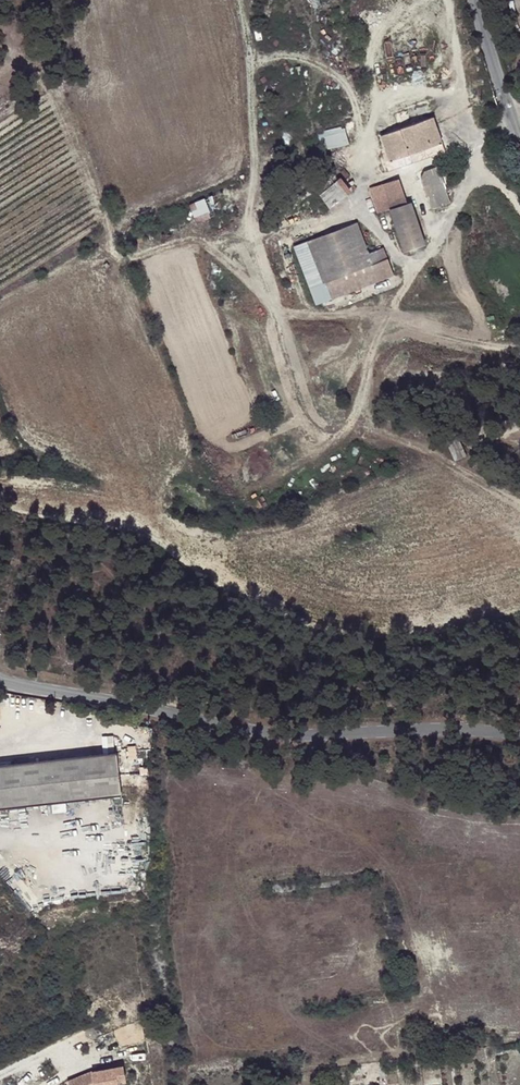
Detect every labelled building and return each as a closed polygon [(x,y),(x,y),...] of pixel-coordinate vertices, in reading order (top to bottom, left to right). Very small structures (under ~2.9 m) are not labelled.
[(431,117),(380,135),(387,156),(410,149),(412,157),(427,153),(441,148),(439,140),(433,122),(431,117)] [(324,130),(328,148),(351,144),(348,126),(324,130)] [(385,166),(412,157),(410,149),(387,156),(383,158),(385,166)] [(424,173),(418,175),(428,206),(442,202),(431,165),(422,167),(424,173)] [(398,178),(399,182),(367,192),(374,216),(386,213),(408,206),(406,201),(415,198),(407,175),(398,178)] [(332,207),(353,194),(344,180),(323,193),(332,207)] [(208,197),(193,203),(198,217),(214,210),(208,197)] [(408,206),(386,213),(401,256),(422,248),(416,229),(408,206)] [(356,225),(310,241),(324,283),(369,266),(356,225)] [(459,437),(448,442),(453,457),(465,453),(462,442),(459,437)] [(0,765),(0,807),(120,794),(115,753),(0,765)] [(66,1081),(68,1084),(118,1084),(116,1080),(124,1078),(121,1062),(101,1066),(102,1069),(91,1071),(66,1081)]
